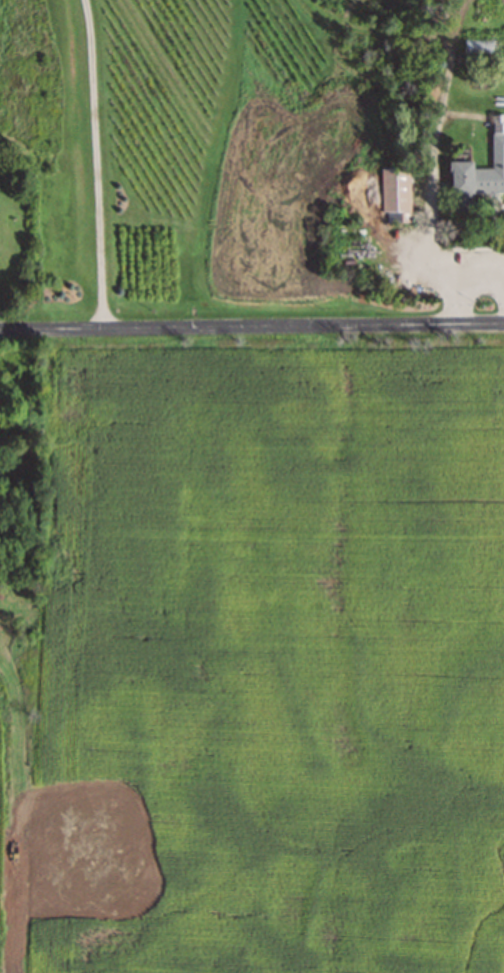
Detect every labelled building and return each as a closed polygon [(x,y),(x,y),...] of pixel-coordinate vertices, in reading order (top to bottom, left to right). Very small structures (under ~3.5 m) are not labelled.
[(492,116),(492,169),(471,169),(471,161),(450,161),(451,212),(464,212),(464,194),(503,194),(503,116),(492,116)] [(380,168),(380,213),(407,213),(407,168),(380,168)]
